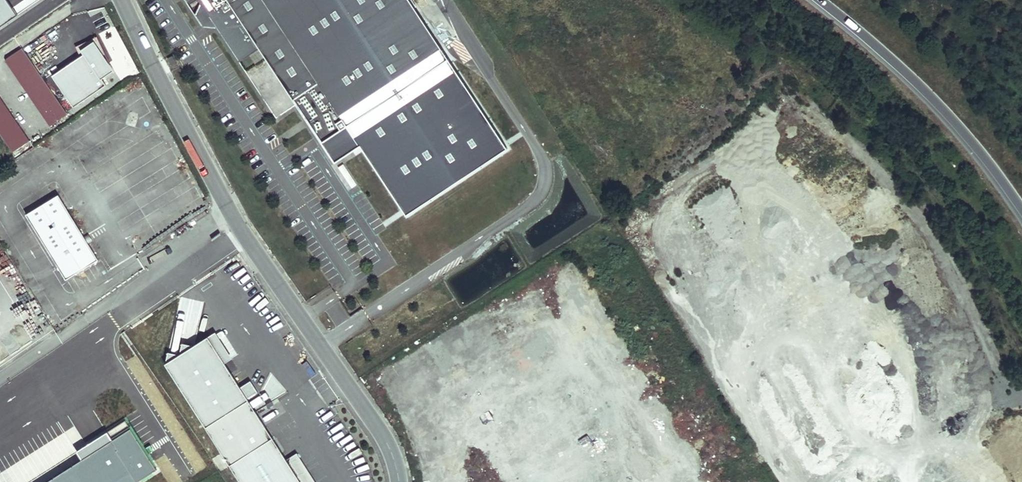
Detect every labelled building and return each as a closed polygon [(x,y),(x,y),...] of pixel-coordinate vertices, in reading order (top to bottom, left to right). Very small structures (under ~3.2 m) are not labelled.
[(449,59),(410,0),(199,0),(201,4),(205,9),(195,16),(202,26),(212,20),(217,28),(268,106),(289,92),(322,142),(449,59)] [(201,4),(195,16),(205,9),(201,4)] [(67,115),(21,49),(7,59),(6,62),(50,126),(67,115)] [(177,64),(172,56),(167,58),(172,67),(177,64)] [(0,97),(0,133),(13,152),(30,141),(0,97)] [(59,195),(26,215),(66,280),(99,260),(88,244),(84,237),(59,195)] [(89,234),(84,237),(88,244),(93,241),(89,234)] [(58,481),(140,481),(155,473),(127,423),(76,452),(85,467),(58,481)] [(241,481),(301,481),(273,438),(230,465),(241,481)]
